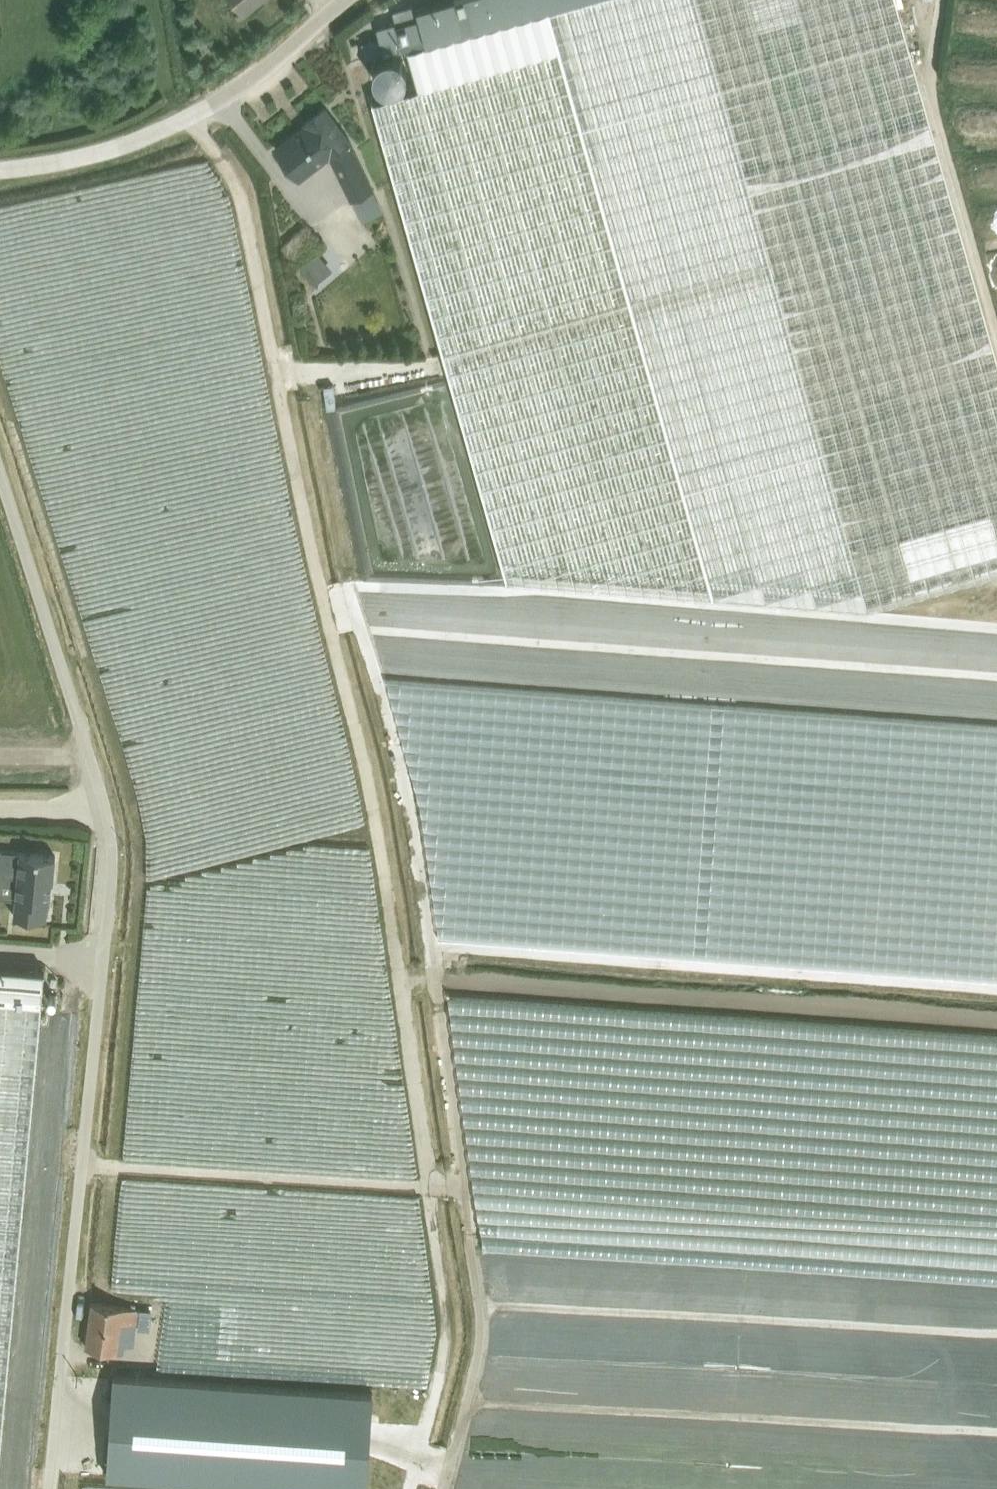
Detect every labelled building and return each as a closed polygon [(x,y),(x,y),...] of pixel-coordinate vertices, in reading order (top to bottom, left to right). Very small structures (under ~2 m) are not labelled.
[(241,9),(253,0),(234,0),(241,9)] [(627,297),(707,589),(870,598),(996,567),(996,350),(899,0),(563,0),(389,49),(353,59),(391,195),(435,352),(627,297)] [(389,49),(563,0),(457,0),(382,21),(389,49)] [(978,98),(996,100),(996,67),(982,65),(978,98)] [(325,103),(270,139),(293,174),(326,152),(351,191),(374,177),(346,135),(325,103)] [(290,262),(306,281),(329,261),(312,242),(290,262)] [(996,971),(996,892),(910,854),(913,850),(897,842),(899,793),(876,783),(756,776),(756,786),(764,783),(762,817),(695,813),(655,856),(516,796),(507,943),(996,971)] [(4,909),(45,911),(49,837),(0,835),(0,885),(5,885),(4,909)] [(0,957),(0,1478),(48,961),(0,957)] [(455,977),(444,1183),(663,1195),(671,1177),(663,1148),(637,1155),(640,1097),(668,1098),(663,1083),(675,1084),(674,1100),(688,1096),(699,1073),(701,1082),(763,1066),(759,1051),(780,1045),(784,1057),(805,1058),(805,1047),(844,1065),(851,1090),(864,1087),(868,1098),(880,1071),(878,1103),(882,1094),(921,1112),(925,1103),(956,1215),(996,1217),(996,1006),(455,977)] [(740,1160),(731,1159),(731,1162),(722,1161),(720,1181),(739,1182),(740,1160)] [(922,1185),(879,1186),(879,1194),(918,1194),(918,1200),(934,1200),(933,1171),(922,1171),(922,1185)] [(157,1297),(158,1353),(192,1352),(190,1297),(157,1297)] [(87,1344),(139,1349),(144,1305),(92,1299),(90,1314),(87,1344)] [(112,1379),(110,1434),(150,1435),(153,1367),(99,1365),(98,1379),(112,1379)]
